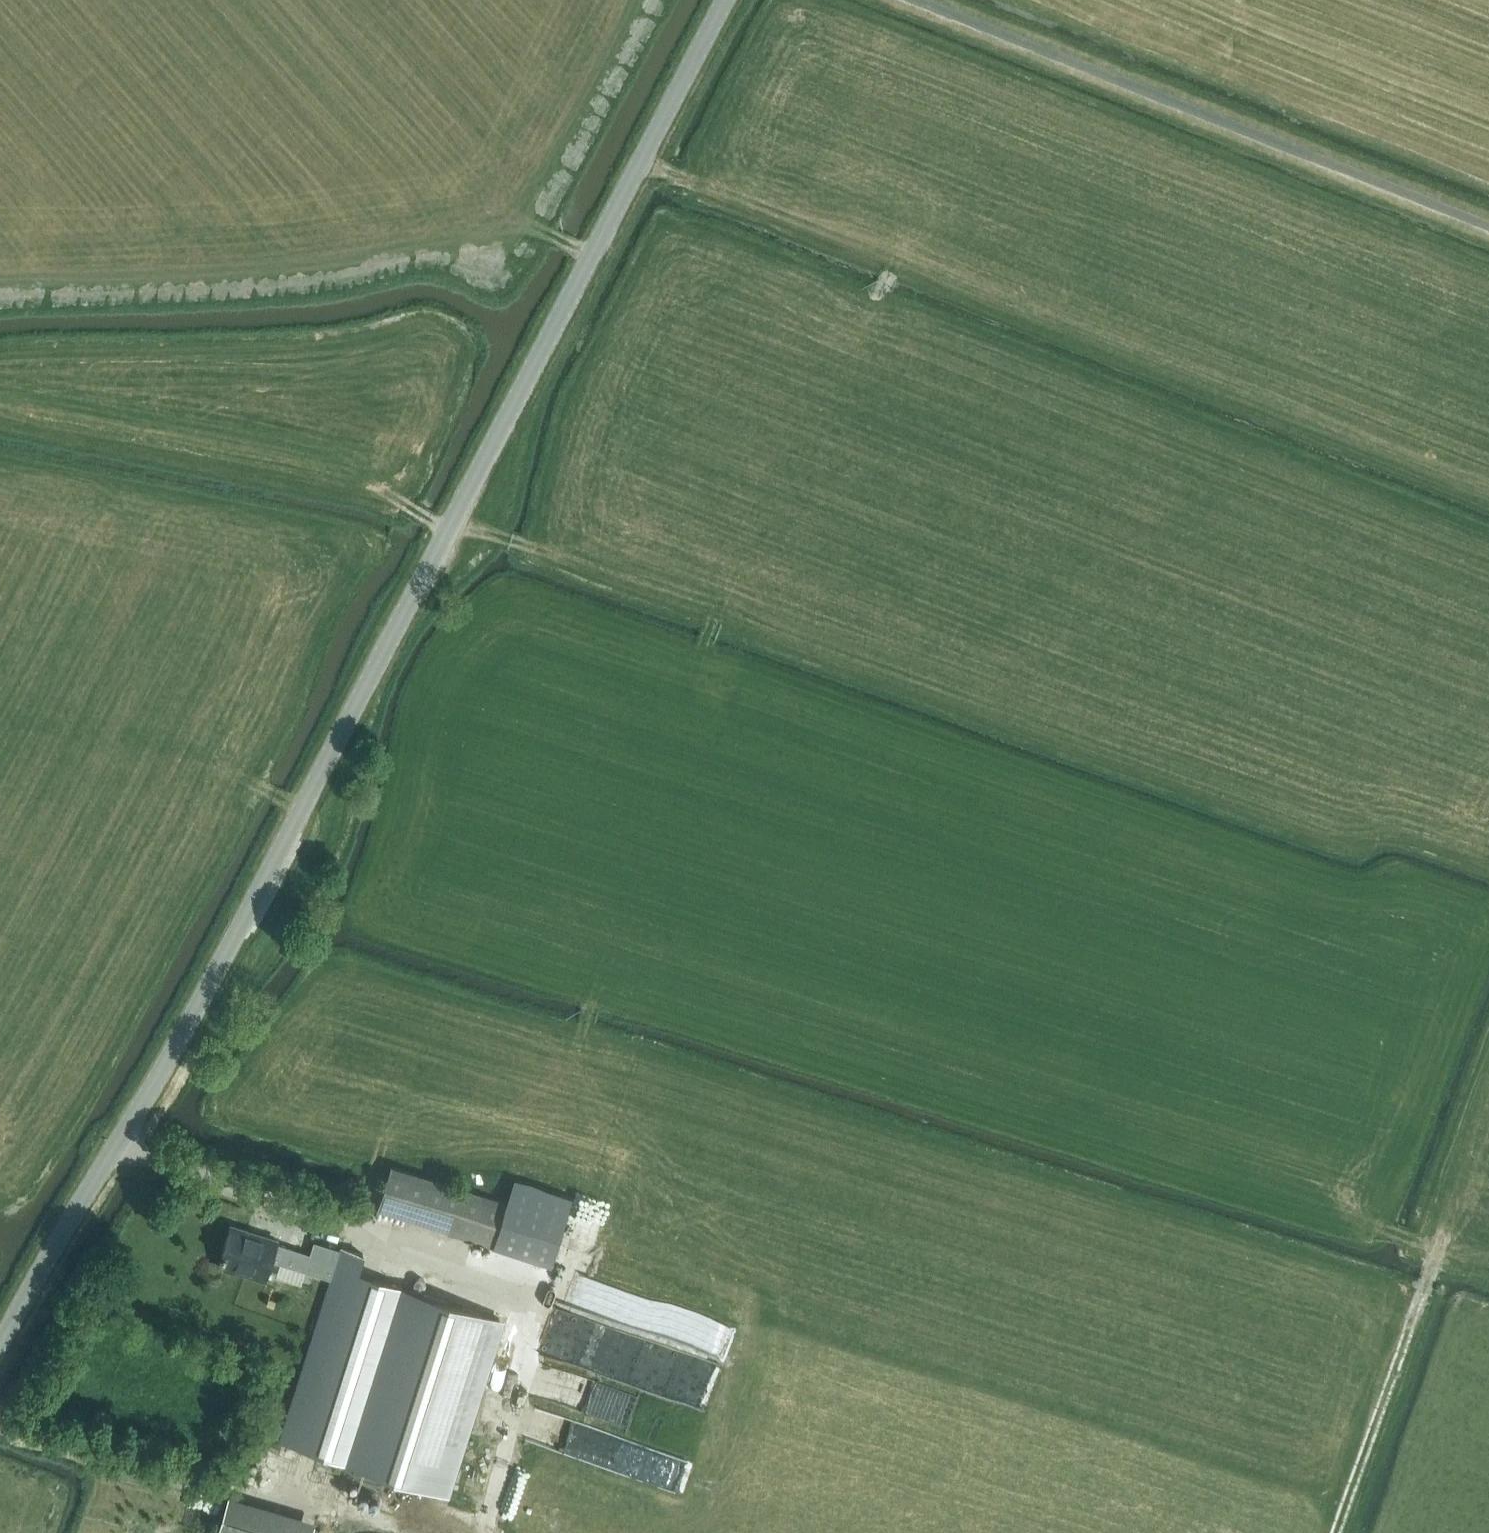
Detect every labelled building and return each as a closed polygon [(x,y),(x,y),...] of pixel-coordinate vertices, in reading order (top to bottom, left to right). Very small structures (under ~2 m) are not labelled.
[(391,1164),(377,1207),(493,1244),(507,1202),(391,1164)] [(574,1196),(515,1179),(494,1245),(552,1264),(574,1196)] [(278,1243),(231,1225),(219,1265),(234,1270),(266,1278),(272,1260),(333,1279),(315,1337),(281,1441),(445,1494),(499,1318),(358,1272),(364,1254),(344,1247),(319,1242),(314,1241),(311,1253),(278,1243)] [(317,1520),(229,1494),(218,1532),(313,1532),(317,1520)]
